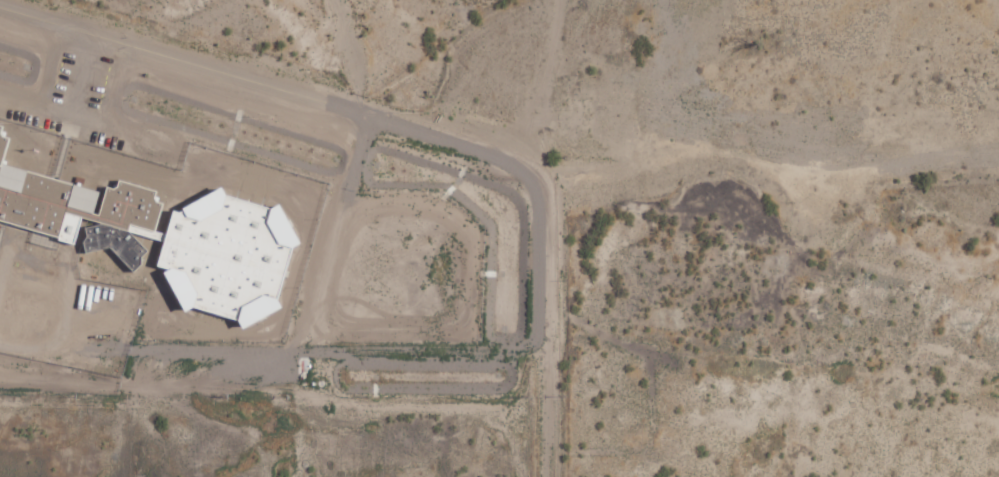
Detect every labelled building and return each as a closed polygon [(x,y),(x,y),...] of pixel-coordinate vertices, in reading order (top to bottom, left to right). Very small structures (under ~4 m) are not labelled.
[(70,249),(86,229),(87,250),(119,249),(133,279),(146,254),(134,228),(162,243),(163,262),(177,293),(244,328),(264,319),(303,246),(292,222),(227,188),(178,211),(165,234),(161,232),(160,196),(119,175),(100,203),(7,153),(6,117),(0,117),(0,211),(70,249)]
